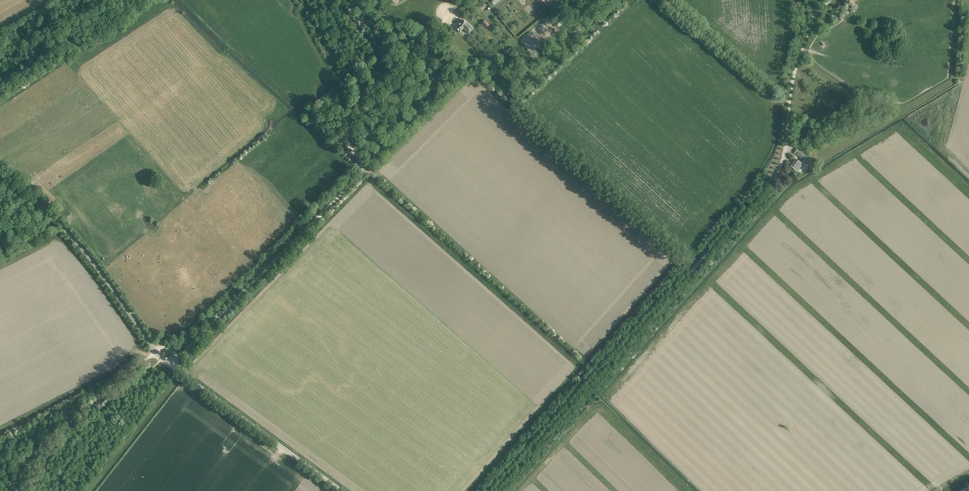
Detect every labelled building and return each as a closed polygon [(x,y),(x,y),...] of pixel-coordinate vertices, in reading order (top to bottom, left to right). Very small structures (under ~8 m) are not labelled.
[(469,34),(473,29),(467,24),(468,23),(463,20),(455,29),(459,32),(463,29),(469,34)] [(490,26),(485,20),(481,24),(486,29),(490,26)] [(796,153),(801,157),(803,159),(800,163),(797,160),(791,167),(798,172),(806,161),(810,164),(813,161),(798,150),(796,153)]
